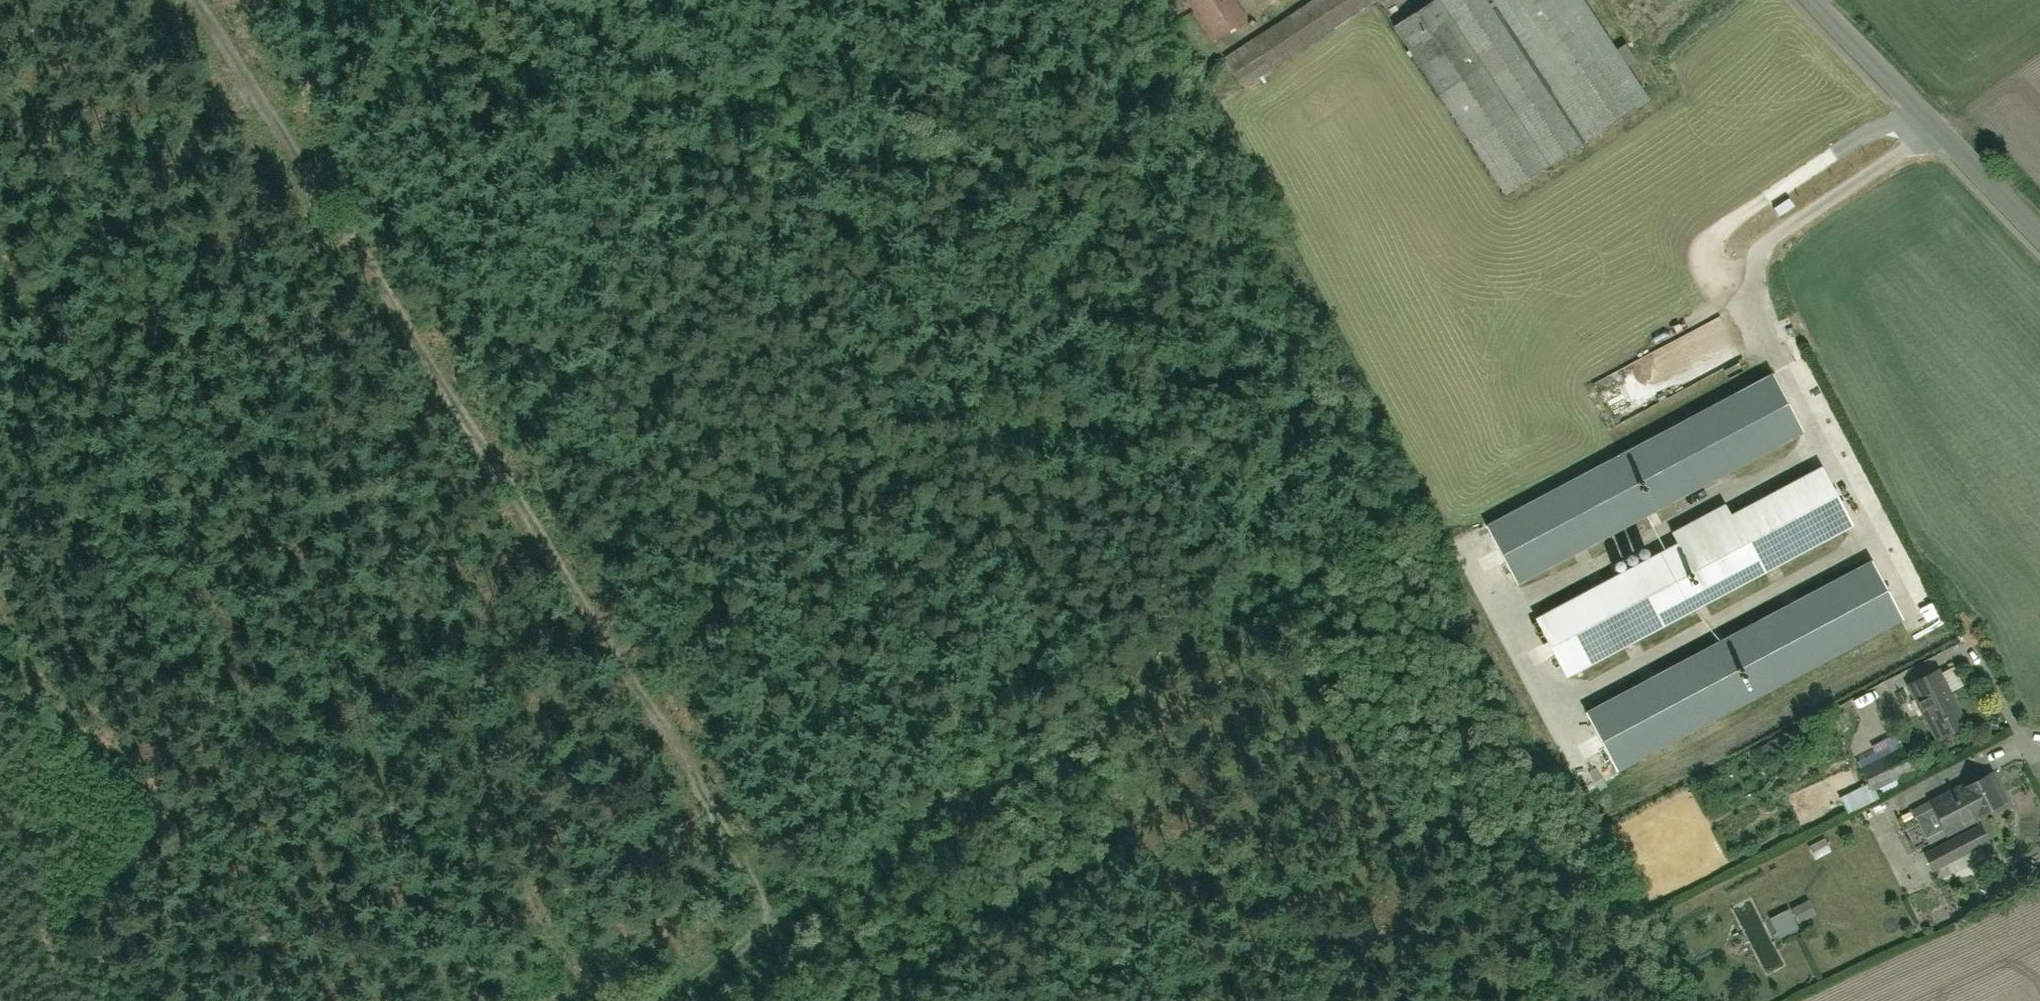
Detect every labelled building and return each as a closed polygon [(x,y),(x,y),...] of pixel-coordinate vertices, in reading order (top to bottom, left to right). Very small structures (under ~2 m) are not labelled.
[(1213,43),(1249,19),(1236,0),(1185,0),(1213,43)] [(1250,91),(1387,0),(1316,0),(1228,58),(1250,91)] [(1400,29),(1506,194),(1650,102),(1585,0),(1446,0),(1400,29)] [(1775,379),(1486,534),(1516,590),(1805,435),(1775,379)] [(1826,476),(1540,626),(1569,683),(1855,532),(1826,476)] [(1879,566),(1590,717),(1623,781),(1912,629),(1879,566)] [(1972,722),(1955,693),(1973,682),(1961,662),(1908,693),(1937,743),(1972,722)] [(1870,773),(1880,794),(1918,776),(1908,755),(1870,773)] [(1904,818),(1923,857),(2001,817),(1982,779),(1904,818)] [(1843,803),(1850,818),(1883,804),(1876,789),(1843,803)] [(1944,849),(1954,869),(2000,845),(1990,826),(1944,849)]
